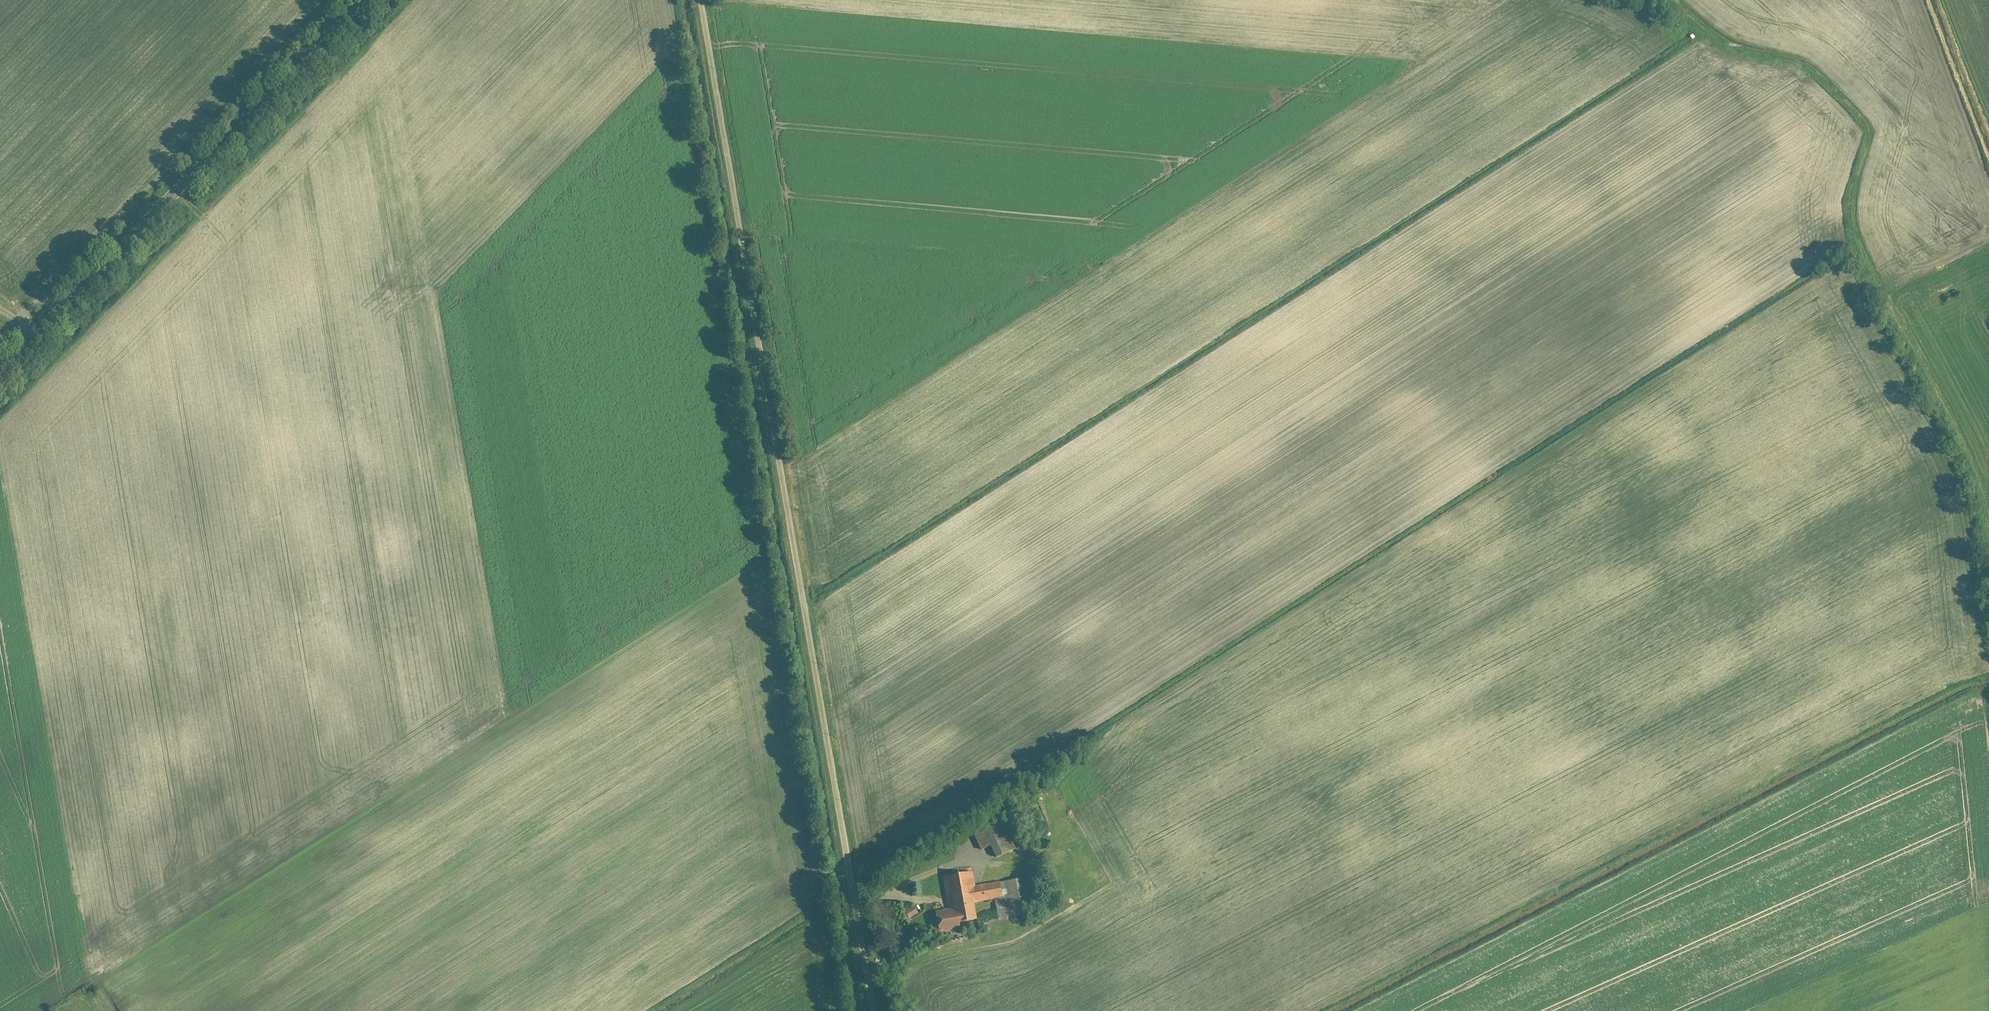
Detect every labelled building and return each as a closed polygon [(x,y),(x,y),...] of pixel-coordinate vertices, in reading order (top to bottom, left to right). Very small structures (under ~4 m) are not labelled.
[(1015,852),(997,815),(979,823),(996,860),(1015,852)] [(1053,864),(1045,851),(1038,855),(1045,868),(1053,864)] [(994,916),(1041,908),(1036,874),(975,884),(973,872),(946,877),(952,910),(937,913),(940,932),(959,929),(958,923),(978,919),(976,904),(992,902),(994,916)]
